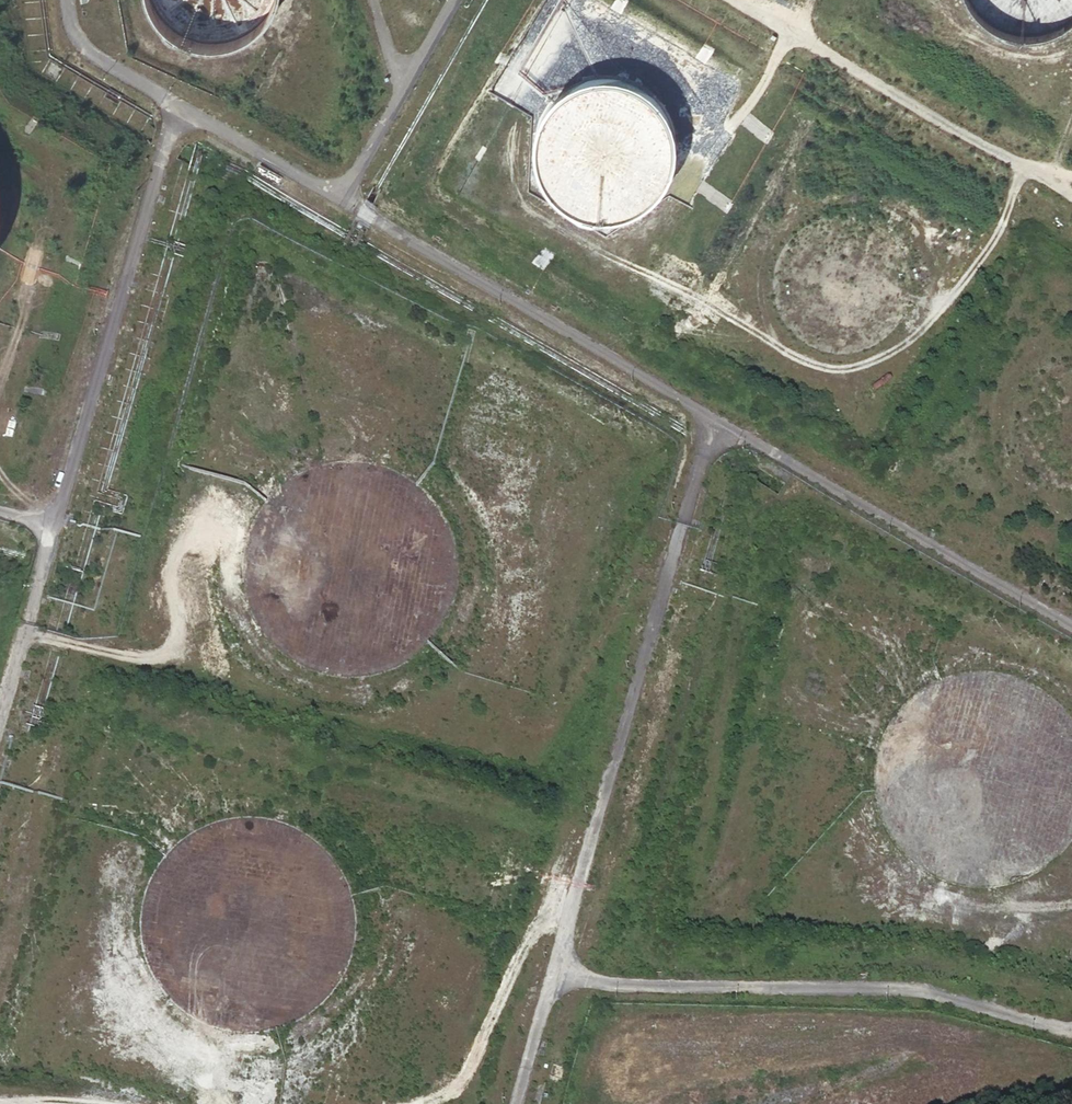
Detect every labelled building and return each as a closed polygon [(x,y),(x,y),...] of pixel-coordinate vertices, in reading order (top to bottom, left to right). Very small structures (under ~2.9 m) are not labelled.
[(155,4),(158,7),(162,13),(165,15),(170,20),(177,24),(182,27),(189,30),(194,31),(199,33),(203,33),(210,34),(219,33),(223,32),(230,31),(236,29),(242,26),(247,23),(254,18),(257,15),(262,10),(267,4),(269,0),(153,0),(155,4)] [(962,1),(965,7),(971,15),(976,20),(982,24),(989,29),(994,31),(1001,34),(1009,36),(1013,36),(1023,37),(1026,36),(1033,36),(1040,34),(1048,31),(1053,28),(1058,25),(1063,22),(1068,17),(1071,13),(1071,0),(961,0),(962,1)] [(666,149),(666,143),(666,142),(666,136),(664,127),(662,120),(661,116),(659,112),(654,105),(650,99),(645,94),(642,91),(636,87),(631,84),(625,81),(618,78),(611,77),(606,76),(599,75),(591,76),(587,77),(580,78),(576,79),(569,83),(564,85),(555,92),(549,97),(545,103),(541,109),(538,114),(535,123),(532,132),(532,137),(532,146),(532,149),(532,154),(535,163),(538,172),(541,178),(545,183),(549,189),(557,196),(564,201),(570,204),(578,207),(582,208),(587,209),(595,210),(603,210),(609,210),(618,208),(624,206),(630,203),(636,199),(641,196),(647,190),(652,184),(656,179),(660,172),(662,168),(664,159),(665,154),(666,149)] [(233,551),(231,559),(230,570),(229,581),(230,592),(232,603),(235,613),(240,624),(243,630),(246,635),(250,641),(255,647),(261,654),(268,660),(278,667),(288,673),(293,675),(303,679),(312,681),(320,683),(325,683),(333,684),(338,684),(349,683),(362,680),(371,678),(378,675),(388,670),(398,663),(403,660),(411,652),(415,648),(422,639),(428,630),(433,620),(436,610),(439,599),(440,591),(441,584),(441,575),(441,567),(440,560),(438,553),(436,546),(435,541),(430,530),(425,521),(419,513),(412,505),(407,500),(401,495),(391,487),(379,481),(372,478),(367,477),(358,474),(353,473),(342,472),(332,472),(323,472),(309,475),(296,479),(285,485),(277,489),(271,494),(265,498),(258,505),(253,510),(249,516),(245,522),(240,532),(237,539),(233,551)] [(1070,801),(1070,792),(1070,790),(1069,779),(1068,770),(1066,763),(1064,756),(1061,749),(1057,740),(1051,731),(1046,723),(1038,715),(1031,709),(1022,702),(1018,700),(1011,696),(1001,692),(994,689),(981,686),(972,685),(961,685),(952,686),(943,687),(932,690),(923,693),(915,697),(905,703),(896,709),(889,715),(884,721),(877,730),(872,737),(867,747),(863,758),(860,768),(858,781),(858,790),(858,800),(860,812),(862,821),(866,832),(871,842),(875,850),(881,857),(888,866),(892,869),(899,875),(905,880),(912,884),(920,888),(932,892),(939,894),(950,896),(963,897),(974,897),(987,895),(994,893),(1003,890),(1015,884),(1024,879),(1033,872),(1040,865),(1046,859),(1051,851),(1056,843),(1062,832),(1066,819),(1068,810),(1070,801)] [(130,920),(126,939),(127,963),(135,983),(146,1004),(164,1023),(183,1035),(207,1045),(231,1049),(251,1048),(279,1042),(302,1031),(317,1017),(334,992),(347,960),(348,930),(341,896),(319,868),(290,845),(258,837),(227,835),(199,842),(181,849),(168,856),(160,862),(153,869),(140,886),(135,894),(133,909),(130,920)] [(554,1059),(549,1078),(560,1081),(566,1063),(554,1059)]
